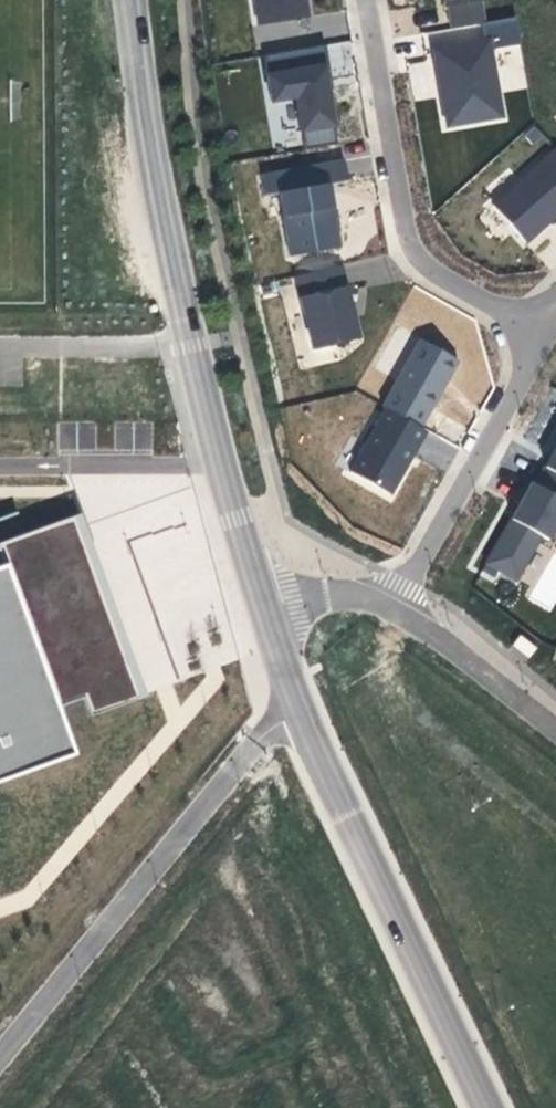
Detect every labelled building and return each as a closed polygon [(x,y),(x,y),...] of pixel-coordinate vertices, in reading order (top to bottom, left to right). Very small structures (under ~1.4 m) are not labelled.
[(259,25),(308,17),(305,0),(255,0),(259,25)] [(444,7),(447,6),(451,28),(481,23),(484,22),(480,0),(482,0),(443,0),(444,7)] [(484,22),(481,23),(484,40),(434,49),(447,126),(501,116),(490,49),(521,44),(517,17),(484,22)] [(344,43),(327,45),(329,72),(346,71),(344,43)] [(319,46),(327,89),(332,88),(325,45),(319,46)] [(336,144),(327,89),(319,46),(264,55),(272,101),(296,97),(305,149),(336,144)] [(525,242),(540,229),(538,227),(543,223),(545,225),(555,215),(555,148),(492,205),(525,242)] [(344,159),(261,174),(265,196),(279,194),(289,256),(339,247),(328,185),(348,181),(344,159)] [(340,265),(295,275),(312,349),(358,338),(340,265)] [(419,339),(382,405),(386,408),(418,425),(427,408),(431,410),(439,393),(436,391),(444,377),(447,379),(458,361),(419,339)] [(436,391),(439,393),(447,379),(444,377),(436,391)] [(421,428),(386,408),(350,472),(390,494),(424,430),(421,428)] [(421,428),(431,410),(427,408),(418,425),(421,428)] [(544,466),(555,472),(555,444),(544,466)] [(531,482),(486,563),(515,580),(540,536),(547,539),(553,530),(555,531),(555,496),(531,482)] [(78,513),(58,521),(124,703),(145,695),(78,513)] [(3,565),(55,708),(83,698),(89,716),(124,703),(58,521),(0,542),(0,557),(3,565)] [(55,708),(3,565),(0,566),(0,780),(72,754),(55,708)] [(536,648),(519,635),(512,645),(528,658),(536,648)]
